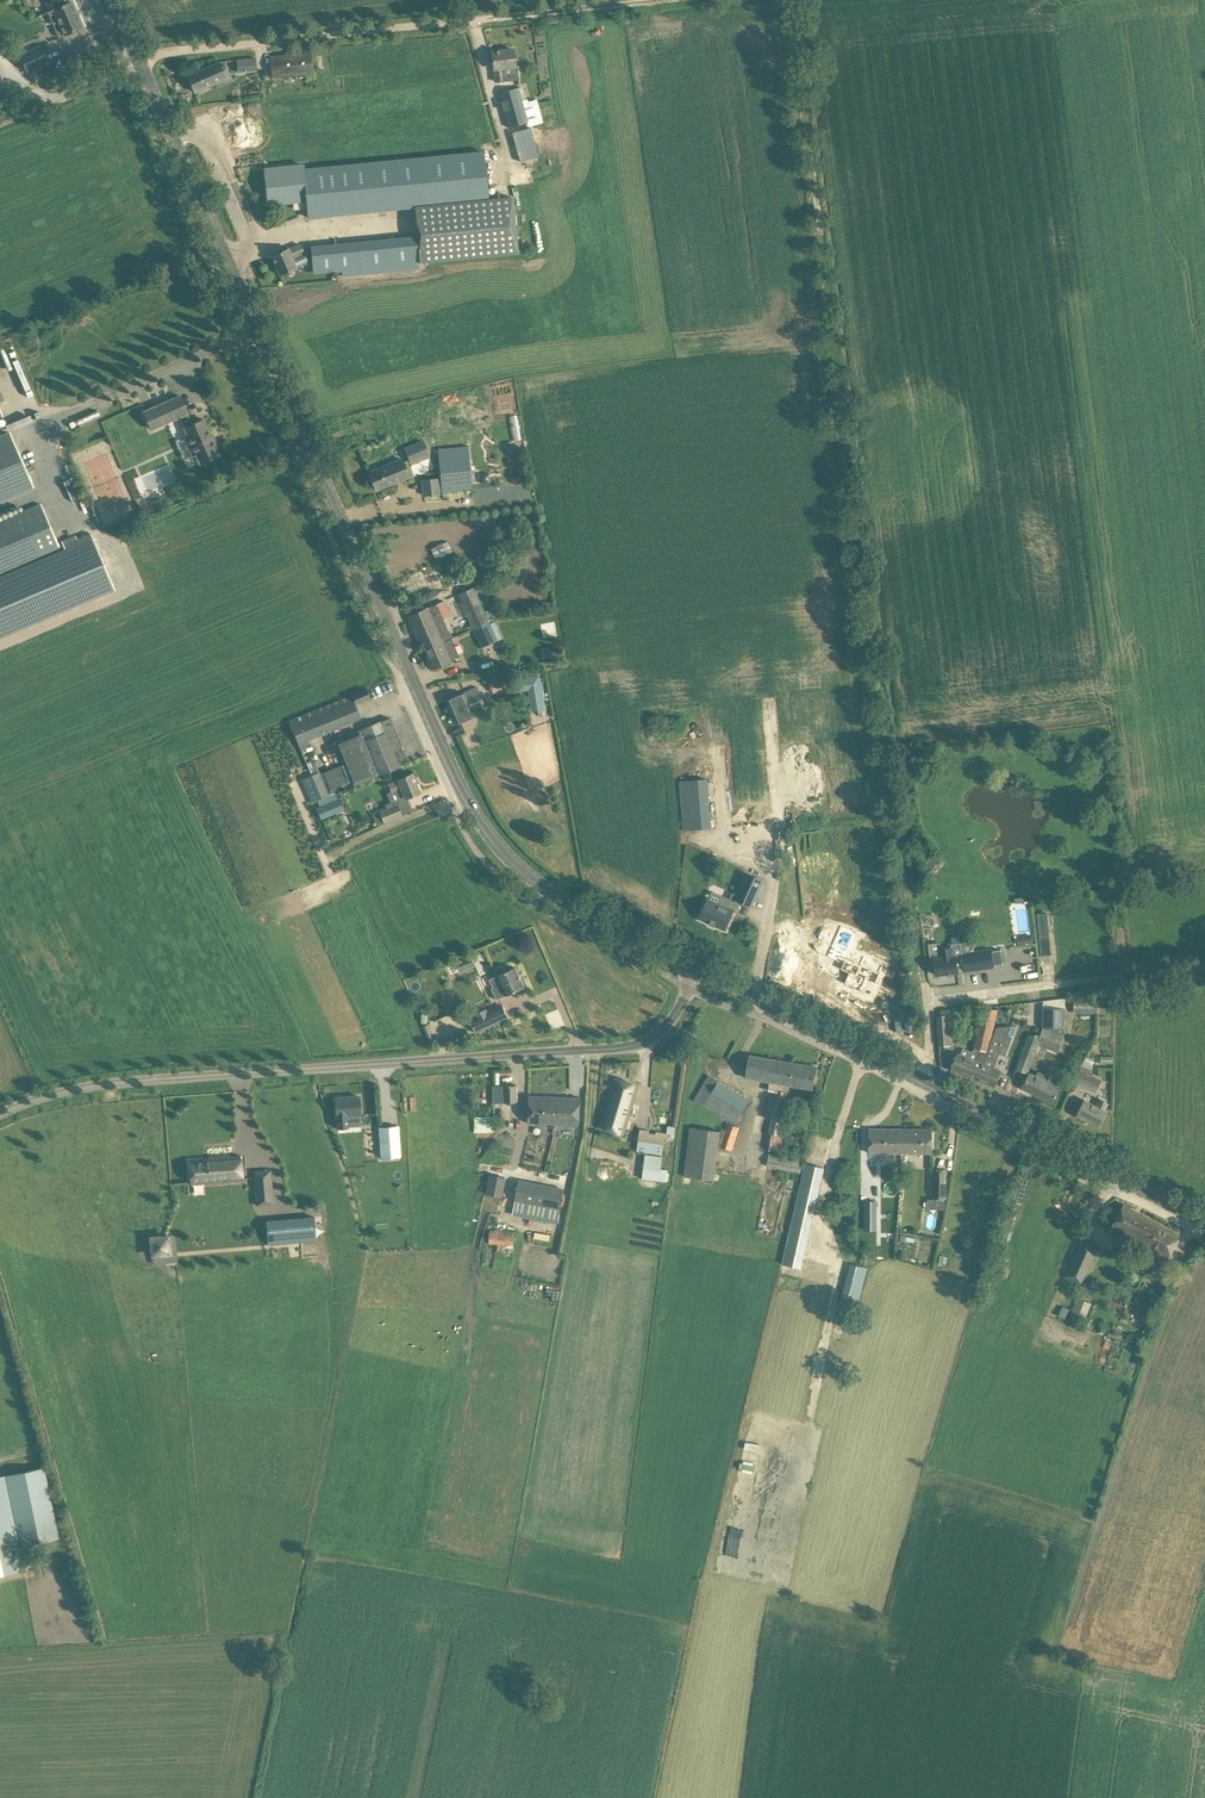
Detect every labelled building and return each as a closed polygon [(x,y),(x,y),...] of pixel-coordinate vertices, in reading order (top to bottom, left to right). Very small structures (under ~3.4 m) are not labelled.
[(46,1),(50,11),(48,11),(59,36),(64,34),(65,34),(69,33),(70,35),(79,31),(78,29),(82,27),(71,1),(69,2),(68,0),(48,0),(46,1)] [(41,45),(19,54),(27,71),(49,62),(41,45)] [(515,66),(514,61),(513,49),(492,51),(494,69),(495,81),(518,79),(517,65),(515,66)] [(313,73),(312,64),(311,52),(270,56),(272,77),(313,73)] [(238,72),(257,70),(256,58),(237,60),(238,72)] [(227,64),(221,66),(219,62),(187,75),(194,92),(226,78),(232,76),(227,64)] [(544,125),(543,122),(536,99),(527,102),(523,86),(499,93),(509,127),(527,122),(528,125),(534,124),(535,127),(544,125)] [(512,197),(488,199),(484,151),(304,169),(304,165),(264,169),(268,204),(306,200),(308,217),(414,206),(418,236),(311,246),(314,273),(421,262),(518,254),(512,197)] [(280,274),(291,269),(296,267),(293,259),(305,254),(301,244),(289,249),(283,251),(272,256),(280,274)] [(200,463),(209,459),(220,455),(204,419),(192,424),(187,413),(188,413),(180,395),(144,411),(152,429),(180,416),(184,427),(200,463)] [(33,487),(9,432),(0,436),(0,501),(33,487)] [(427,457),(421,443),(403,450),(409,464),(427,457)] [(468,446),(438,449),(442,492),(472,489),(470,466),(469,466),(468,446)] [(376,489),(387,484),(408,476),(401,459),(369,473),(376,489)] [(439,493),(437,479),(423,481),(424,495),(439,493)] [(59,547),(58,547),(40,504),(0,521),(0,572),(59,547)] [(115,589),(91,533),(77,539),(76,537),(72,539),(72,541),(58,547),(59,547),(0,572),(0,638),(115,589)] [(447,541),(431,548),(435,558),(452,551),(447,541)] [(489,621),(484,611),(474,587),(458,594),(473,628),(489,621)] [(449,633),(448,630),(444,621),(443,621),(436,604),(409,616),(424,650),(451,638),(449,633)] [(502,638),(494,622),(490,623),(489,621),(473,628),(481,647),(497,640),(502,638)] [(432,668),(443,664),(459,656),(451,638),(424,650),(432,668)] [(557,645),(540,649),(542,658),(559,655),(557,645)] [(509,673),(490,676),(492,692),(511,689),(509,673)] [(529,690),(531,709),(544,708),(541,674),(521,676),(522,691),(529,690)] [(456,724),(467,719),(474,716),(470,708),(484,702),(477,687),(446,700),(456,724)] [(370,697),(367,688),(352,695),(356,703),(370,697)] [(298,743),(349,723),(360,718),(351,695),(289,720),(298,743)] [(390,770),(397,766),(408,762),(390,717),(371,725),(334,740),(352,784),(390,770)] [(319,772),(301,780),(311,802),(329,794),(319,772)] [(377,826),(378,826),(403,815),(397,801),(420,792),(412,773),(398,779),(398,780),(388,783),(391,790),(387,791),(391,801),(385,803),(387,807),(379,810),(379,811),(373,814),(377,826)] [(710,828),(705,780),(678,783),(683,831),(710,828)] [(338,798),(337,799),(317,807),(321,819),(345,809),(337,790),(335,791),(336,795),(338,798)] [(725,929),(730,918),(733,911),(746,917),(762,881),(747,874),(738,896),(733,894),(727,908),(708,900),(700,918),(725,929)] [(1076,908),(1078,940),(1086,940),(1084,908),(1076,908)] [(1037,914),(1041,941),(1048,940),(1044,913),(1037,914)] [(841,925),(828,956),(843,963),(841,968),(849,972),(845,983),(854,987),(853,988),(861,991),(861,990),(871,994),(872,992),(875,994),(879,983),(876,982),(880,973),(879,972),(882,964),(864,956),(860,964),(846,958),(853,942),(858,933),(841,925)] [(1032,935),(1018,937),(1019,945),(1033,943),(1032,935)] [(964,969),(962,954),(960,943),(952,944),(952,946),(940,948),(940,951),(930,953),(932,964),(935,963),(937,975),(958,972),(958,969),(964,969)] [(994,964),(1004,963),(1002,948),(962,954),(964,971),(995,967),(994,964)] [(471,955),(457,962),(461,971),(476,965),(471,955)] [(507,995),(525,987),(516,967),(498,975),(490,979),(493,987),(492,988),(497,1000),(507,995)] [(1075,1013),(1098,1014),(1099,998),(1076,996),(1075,1013)] [(504,1005),(489,1010),(488,1007),(476,1011),(477,1014),(471,1016),(475,1030),(509,1018),(504,1005)] [(1059,1049),(1064,1035),(1064,1034),(1065,1008),(1043,1007),(1043,1027),(1043,1028),(1043,1029),(1041,1034),(1030,1035),(1030,1037),(1022,1057),(1031,1061),(1039,1042),(1059,1049)] [(950,1044),(949,1032),(948,1015),(937,1016),(939,1045),(950,1044)] [(991,1034),(995,1018),(983,1015),(975,1047),(979,1049),(974,1060),(958,1054),(952,1069),(977,1079),(983,1064),(994,1035),(991,1034)] [(1010,1026),(997,1027),(994,1035),(983,1064),(977,1079),(995,1086),(1001,1069),(994,1067),(1000,1053),(1005,1055),(1012,1037),(1007,1035),(1010,1026)] [(790,1085),(802,1087),(814,1089),(817,1067),(749,1055),(745,1077),(770,1081),(768,1090),(776,1092),(771,1116),(765,1149),(781,1152),(784,1135),(781,1135),(788,1093),(789,1093),(790,1085)] [(1074,1082),(1096,1093),(1102,1080),(1090,1074),(1094,1065),(1084,1061),(1074,1082)] [(1053,1102),(1058,1092),(1060,1089),(1051,1084),(1058,1071),(1050,1067),(1043,1080),(1030,1074),(1023,1087),(1053,1102)] [(751,1100),(720,1082),(709,1076),(695,1100),(736,1124),(751,1100)] [(624,1135),(635,1097),(639,1086),(614,1078),(599,1127),(624,1135)] [(663,1081),(659,1108),(674,1110),(677,1082),(663,1081)] [(494,1103),(497,1103),(518,1102),(517,1085),(494,1086),(494,1103)] [(359,1096),(335,1098),(338,1128),(348,1127),(347,1115),(361,1114),(359,1096)] [(529,1123),(554,1124),(555,1097),(530,1096),(529,1123)] [(555,1097),(554,1124),(579,1125),(580,1098),(555,1097)] [(1099,1126),(1104,1116),(1106,1111),(1105,1111),(1109,1103),(1101,1099),(1097,1106),(1085,1100),(1077,1115),(1099,1126)] [(800,1100),(797,1114),(812,1118),(817,1102),(811,1100),(810,1103),(800,1100)] [(512,1119),(512,1150),(524,1150),(524,1119),(512,1119)] [(720,1146),(732,1150),(739,1126),(727,1123),(720,1146)] [(398,1126),(379,1127),(381,1157),(400,1156),(398,1126)] [(690,1127),(684,1176),(715,1180),(721,1131),(690,1127)] [(640,1129),(637,1151),(662,1155),(665,1133),(656,1132),(656,1134),(649,1133),(649,1131),(641,1130),(641,1129),(640,1129)] [(901,1153),(901,1129),(869,1129),(869,1153),(901,1153)] [(933,1153),(933,1141),(933,1129),(901,1129),(901,1153),(933,1153)] [(348,1133),(349,1155),(379,1155),(378,1132),(348,1133)] [(770,1152),(767,1166),(800,1173),(803,1158),(770,1152)] [(668,1169),(662,1168),(663,1157),(646,1154),(643,1178),(660,1181),(667,1182),(668,1169)] [(241,1157),(230,1158),(230,1156),(209,1158),(209,1160),(189,1162),(191,1186),(243,1182),(241,1157)] [(808,1240),(824,1168),(805,1163),(795,1209),(789,1236),(808,1240)] [(890,1198),(891,1166),(875,1166),(874,1198),(890,1198)] [(945,1199),(947,1199),(946,1169),(934,1169),(935,1199),(930,1199),(930,1207),(945,1207),(945,1199)] [(487,1192),(503,1197),(508,1178),(492,1173),(487,1192)] [(538,1204),(542,1185),(519,1180),(515,1200),(538,1204)] [(272,1185),(255,1186),(257,1207),(274,1206),(272,1185)] [(560,1209),(564,1189),(542,1185),(538,1204),(560,1209)] [(1168,1258),(1180,1235),(1124,1204),(1112,1227),(1157,1252),(1155,1257),(1160,1260),(1163,1255),(1168,1258)] [(269,1244),(316,1240),(314,1217),(267,1221),(269,1244)] [(513,1246),(515,1232),(490,1230),(489,1243),(513,1246)] [(168,1236),(151,1238),(153,1254),(169,1253),(168,1236)] [(1081,1239),(1065,1276),(1066,1277),(1081,1284),(1088,1269),(1091,1263),(1093,1263),(1100,1248),(1081,1239)] [(851,1264),(841,1300),(859,1305),(868,1268),(851,1264)] [(1140,1286),(1140,1285),(1143,1277),(1134,1273),(1130,1282),(1140,1286)] [(1083,1320),(1090,1302),(1077,1296),(1069,1315),(1072,1316),(1070,1319),(1080,1323),(1082,1319),(1083,1320)] [(24,1568),(19,1546),(59,1537),(44,1466),(5,1474),(0,1475),(0,1573),(24,1568)]
